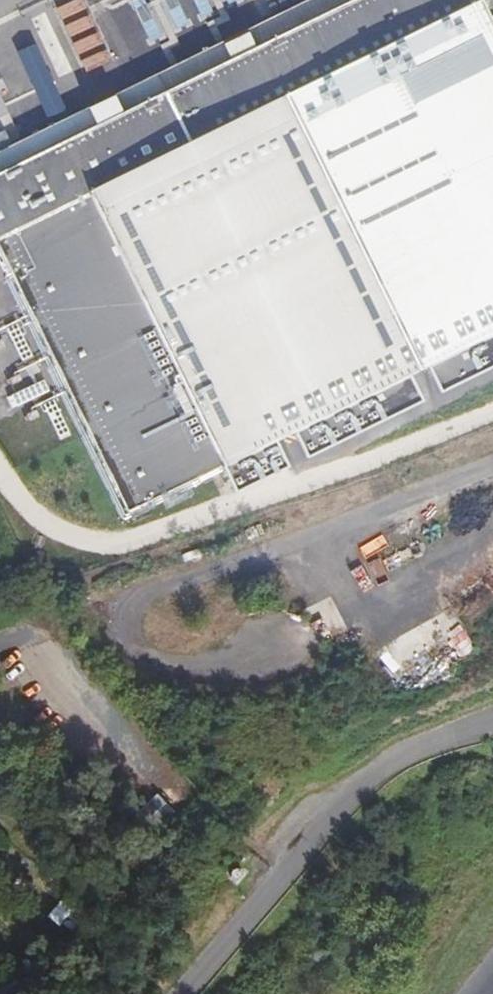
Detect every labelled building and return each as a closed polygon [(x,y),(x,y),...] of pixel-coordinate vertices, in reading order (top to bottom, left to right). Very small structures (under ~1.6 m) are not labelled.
[(0,174),(0,247),(132,513),(363,398),(373,419),(416,397),(405,376),(492,332),(492,0),(349,0),(0,174)] [(349,0),(311,0),(0,155),(0,174),(349,0)]
